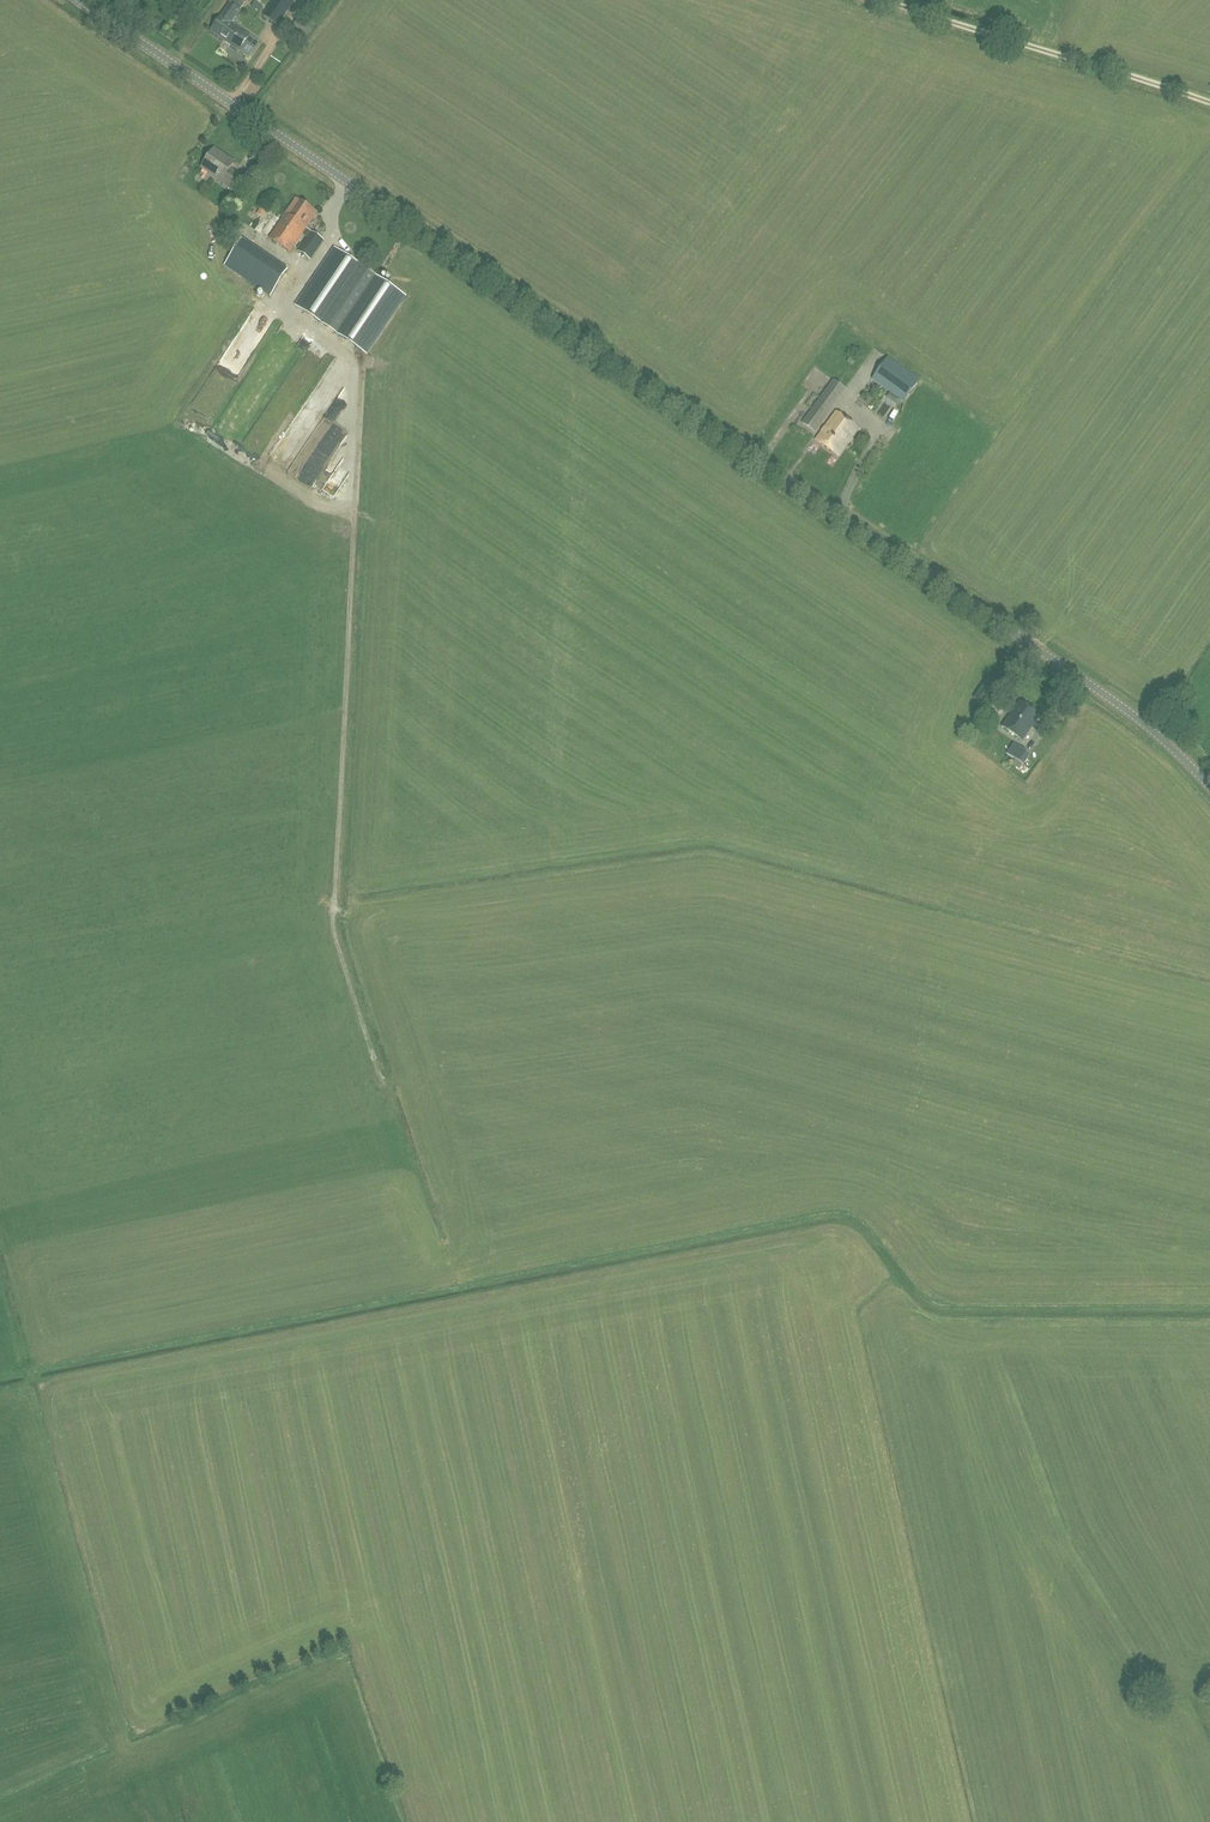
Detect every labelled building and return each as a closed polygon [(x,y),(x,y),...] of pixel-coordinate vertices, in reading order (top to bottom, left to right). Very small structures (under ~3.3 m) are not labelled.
[(231,23),(244,6),(235,0),(233,0),(221,16),(210,32),(239,51),(250,36),(231,23)] [(293,2),(291,0),(274,0),(263,16),(277,26),(293,2)] [(224,81),(237,74),(230,62),(217,69),(224,81)] [(235,163),(215,149),(203,167),(211,173),(210,175),(234,190),(243,177),(231,168),(235,163)] [(307,228),(318,213),(297,198),(270,238),(290,252),(303,234),(308,238),(312,232),(307,228)] [(324,240),(312,232),(308,238),(298,251),(311,260),(324,240)] [(225,266),(235,272),(252,247),(242,240),(225,266)] [(368,354),(406,296),(334,248),(296,306),(368,354)] [(280,312),(265,305),(250,337),(261,343),(271,321),(275,323),(280,312)] [(889,357),(873,378),(904,402),(920,381),(889,357)] [(834,381),(805,422),(816,430),(827,415),(827,414),(845,389),(834,381)] [(887,404),(886,403),(883,414),(892,417),(898,399),(890,397),(887,404)] [(859,428),(836,412),(816,440),(838,457),(859,428)] [(312,458),(339,468),(346,451),(319,441),(312,458)] [(322,501),(312,491),(304,499),(314,509),(322,501)] [(984,705),(996,685),(987,679),(974,699),(984,705)] [(1041,715),(1020,700),(1002,726),(1023,741),(1041,715)] [(1036,755),(1046,747),(1042,742),(1032,750),(1036,755)] [(1019,770),(1023,765),(1030,755),(1023,749),(1012,765),(1019,770)]
